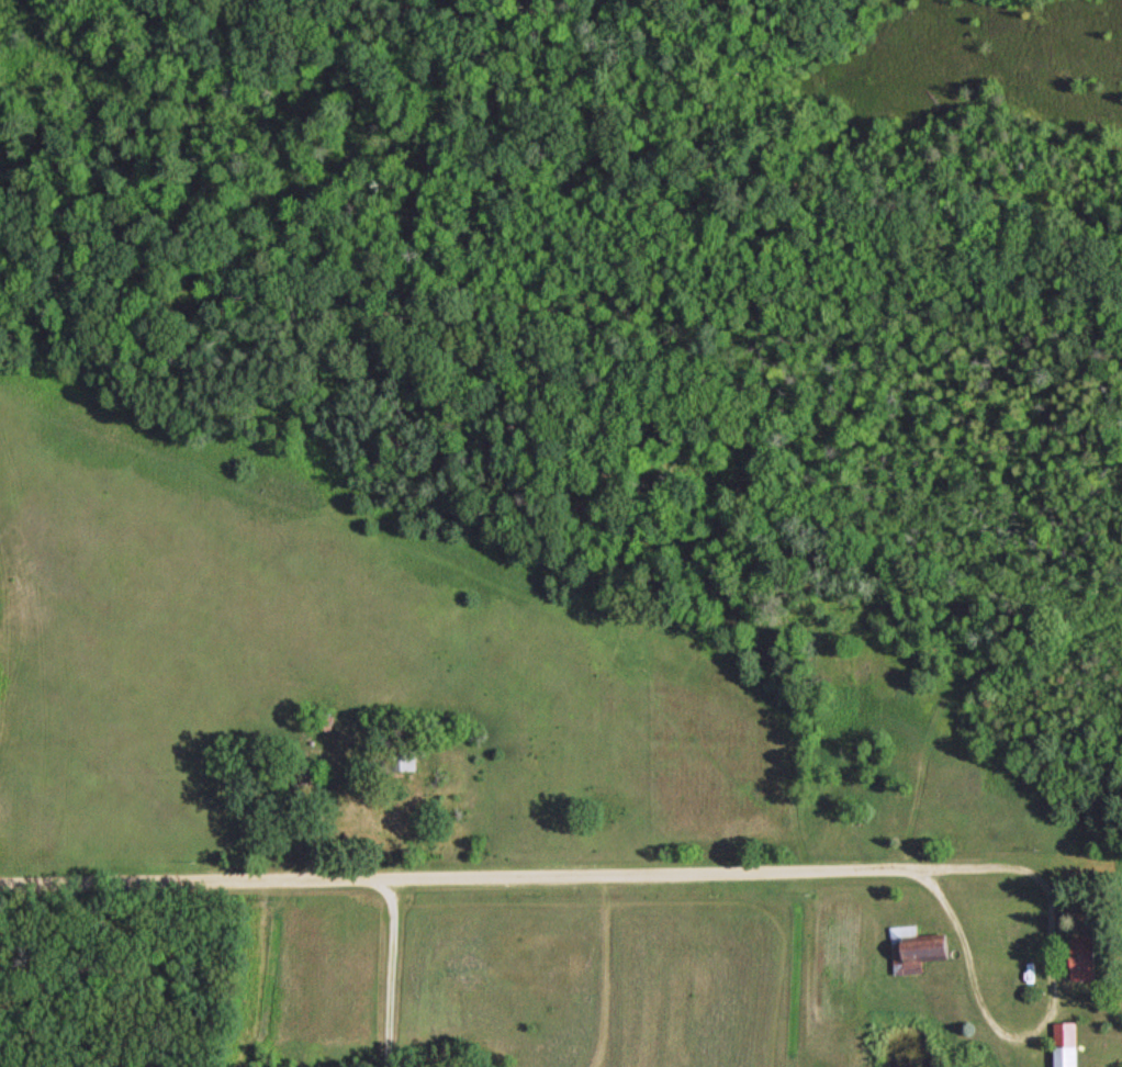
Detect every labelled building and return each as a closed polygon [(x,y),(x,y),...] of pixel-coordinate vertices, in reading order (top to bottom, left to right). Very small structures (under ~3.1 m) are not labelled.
[(424,769),(424,751),(390,751),(390,769),(424,769)] [(898,973),(912,971),(911,962),(960,956),(957,931),(922,935),(920,922),(892,925),(898,973)] [(1060,1066),(1084,1066),(1084,1021),(1059,1021),(1060,1066)]
